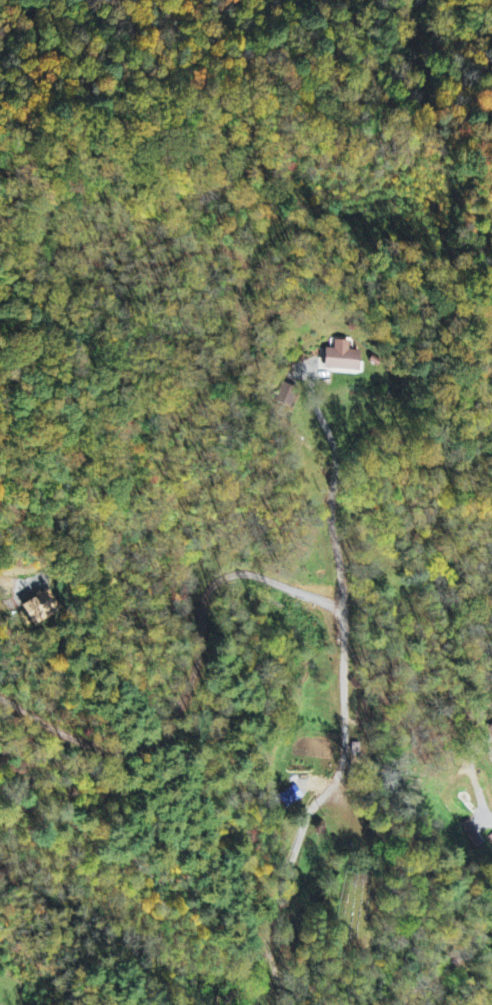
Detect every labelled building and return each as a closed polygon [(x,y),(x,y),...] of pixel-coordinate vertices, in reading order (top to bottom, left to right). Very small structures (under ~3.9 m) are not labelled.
[(19,609),(22,615),(29,611),(33,620),(54,610),(47,595),(19,609)]
